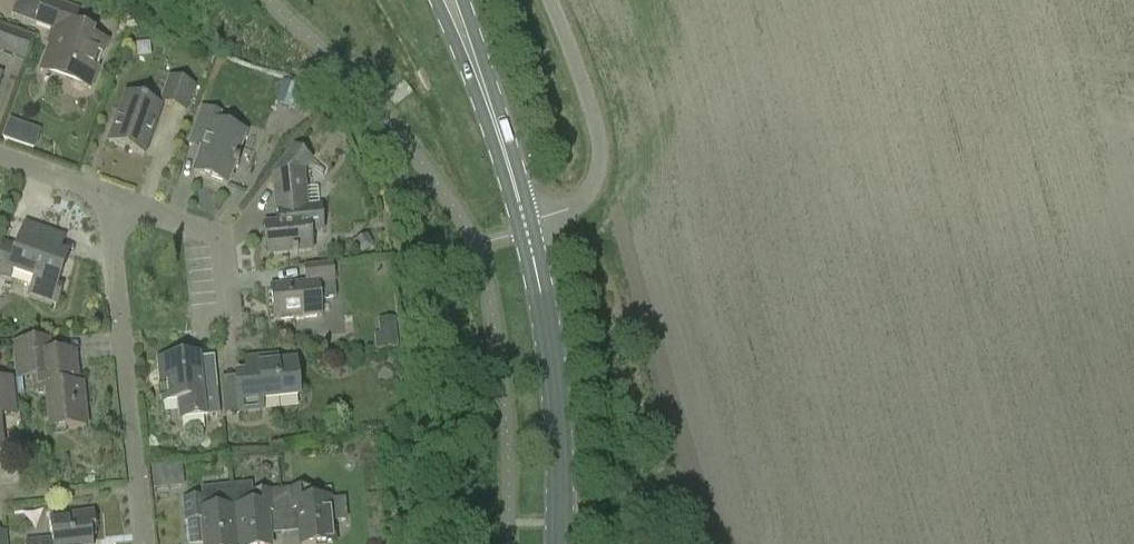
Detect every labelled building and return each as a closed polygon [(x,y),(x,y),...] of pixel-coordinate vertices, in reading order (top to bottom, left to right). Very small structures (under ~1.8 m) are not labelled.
[(79,13),(68,9),(43,0),(34,25),(53,32),(39,71),(88,89),(105,44),(89,38),(91,34),(74,28),(79,13)] [(31,39),(0,27),(0,52),(23,60),(31,39)] [(168,77),(159,104),(187,113),(196,87),(168,77)] [(277,101),(297,108),(304,86),(284,79),(277,101)] [(143,157),(160,109),(125,96),(108,144),(143,157)] [(216,128),(220,117),(202,110),(193,137),(205,142),(193,175),(227,187),(235,164),(240,166),(241,161),(237,159),(245,138),(216,128)] [(38,149),(45,128),(11,117),(4,138),(38,149)] [(273,214),(275,226),(263,227),(267,257),(291,254),(291,256),(297,255),(297,254),(311,252),(309,235),(324,233),(322,205),(309,206),(305,171),(312,161),(293,147),(273,174),(271,175),(275,214),(273,214)] [(17,252),(3,247),(0,254),(0,270),(34,282),(29,297),(57,307),(62,291),(56,289),(67,258),(42,249),(48,233),(26,225),(17,252)] [(369,235),(354,242),(358,252),(363,253),(371,250),(373,245),(369,235)] [(304,268),(306,284),(270,288),(273,323),(321,318),(319,300),(335,299),(332,266),(304,268)] [(394,319),(379,321),(380,335),(375,335),(377,349),(397,348),(394,319)] [(73,355),(53,357),(52,342),(13,346),(16,381),(33,380),(34,393),(48,392),(52,433),(85,429),(81,388),(77,388),(73,355)] [(220,416),(216,380),(200,381),(197,359),(157,363),(162,403),(179,402),(181,420),(220,416)] [(238,379),(239,392),(223,393),(225,416),(261,412),(260,403),(297,400),(294,366),(275,367),(275,361),(246,364),(247,378),(238,379)] [(15,416),(11,382),(0,383),(0,418),(15,416)] [(186,464),(154,466),(155,489),(187,487),(186,464)] [(231,486),(233,510),(237,543),(270,543),(267,516),(282,514),(280,493),(280,492),(250,495),(250,485),(231,486)] [(280,492),(280,493),(282,514),(298,513),(301,543),(334,543),(332,522),(347,521),(345,500),(332,501),(332,498),(312,500),(311,489),(280,492)] [(215,511),(214,499),(184,501),(186,523),(189,543),(190,543),(204,543),(237,543),(233,510),(215,511)] [(90,531),(95,530),(93,516),(48,520),(51,542),(29,543),(91,543),(90,531)]
